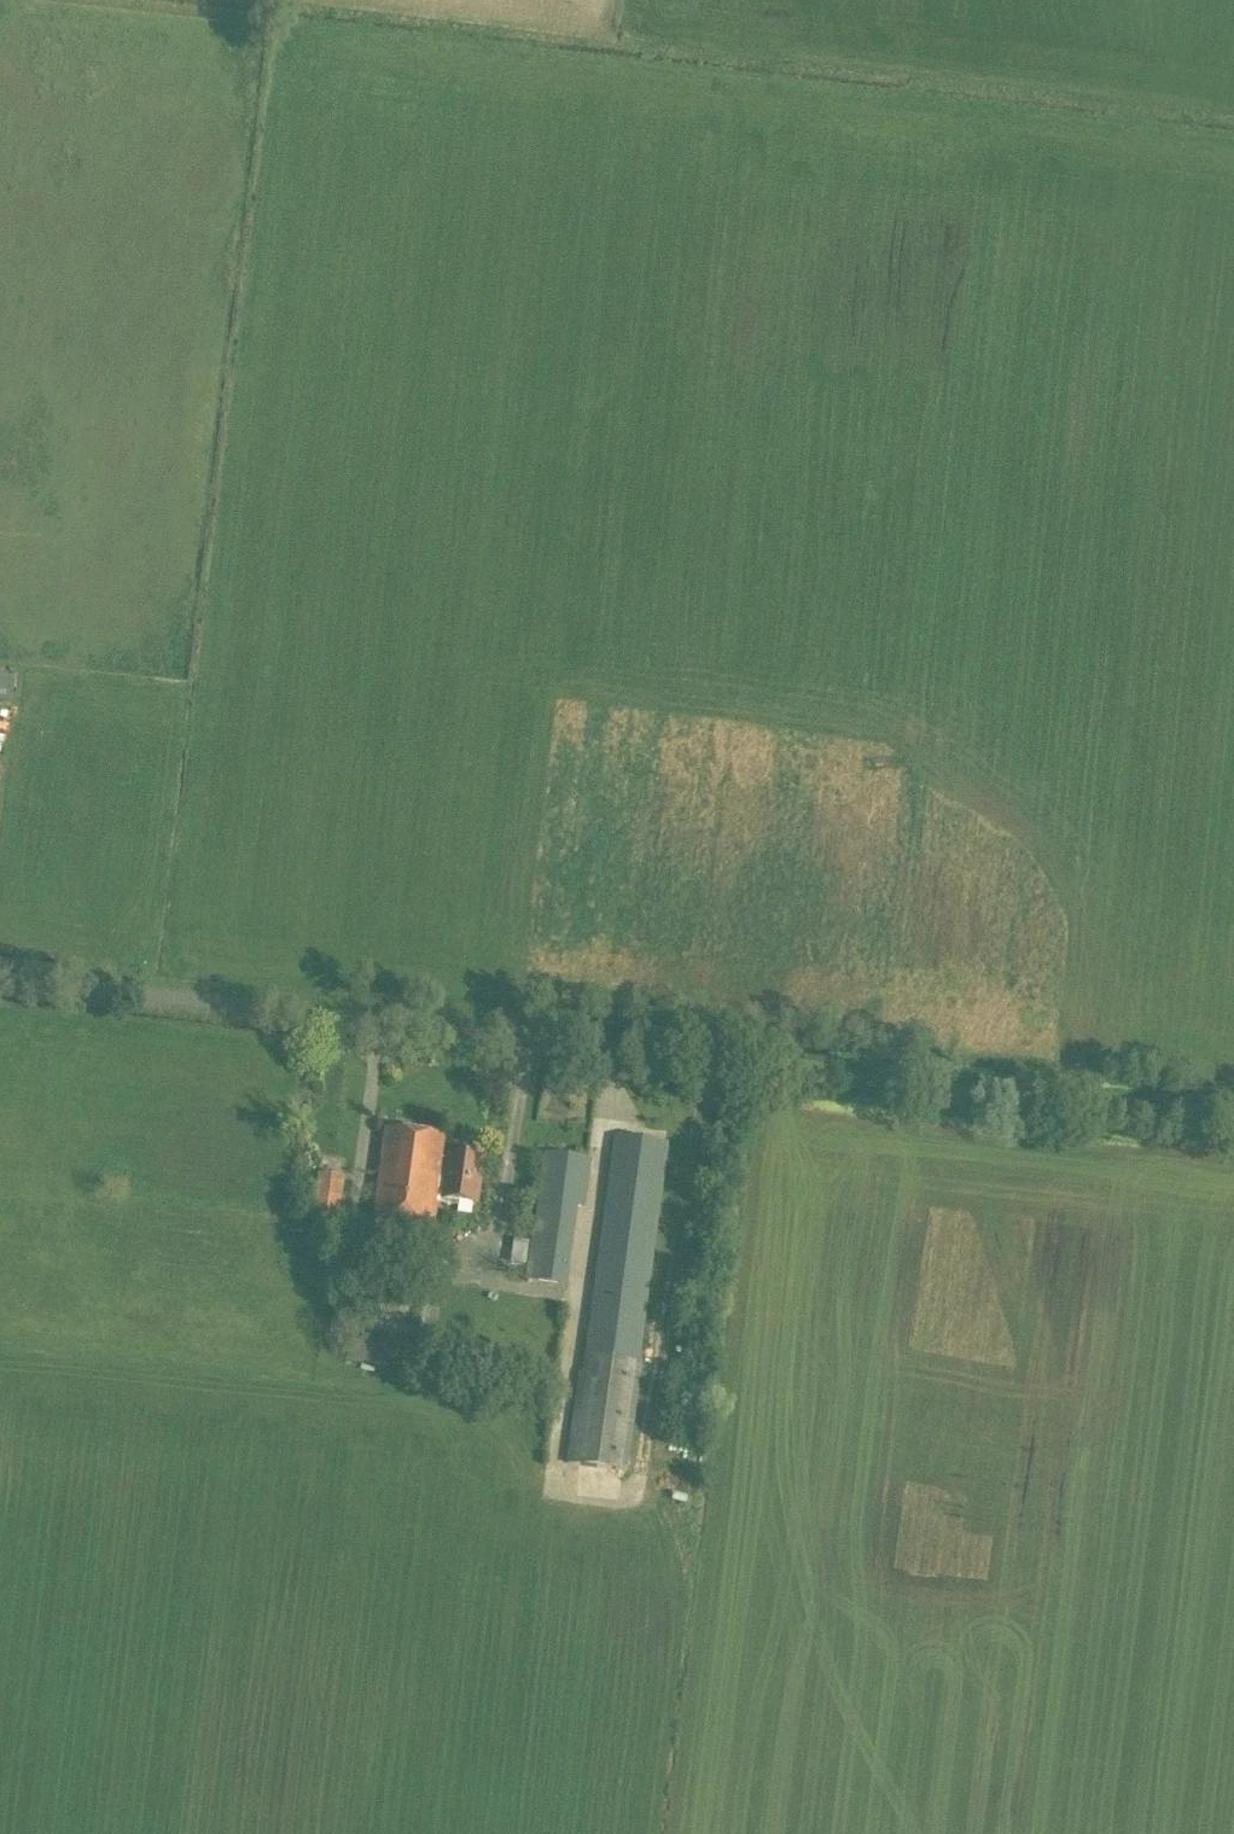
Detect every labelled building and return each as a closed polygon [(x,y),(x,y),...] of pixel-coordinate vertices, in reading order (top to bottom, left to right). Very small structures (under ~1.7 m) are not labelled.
[(437,1197),(442,1161),(445,1139),(385,1132),(381,1160),(374,1221),(433,1228),(437,1197)] [(624,1472),(668,1146),(614,1139),(570,1465),(624,1472)] [(544,1155),(537,1202),(577,1207),(586,1208),(591,1161),(544,1155)] [(442,1161),(437,1197),(447,1198),(447,1201),(478,1205),(484,1161),(448,1156),(448,1162),(442,1161)] [(336,1240),(341,1199),(315,1196),(309,1236),(312,1237),(311,1243),(326,1245),(327,1239),(336,1240)] [(530,1254),(527,1282),(567,1288),(570,1259),(530,1254)]
